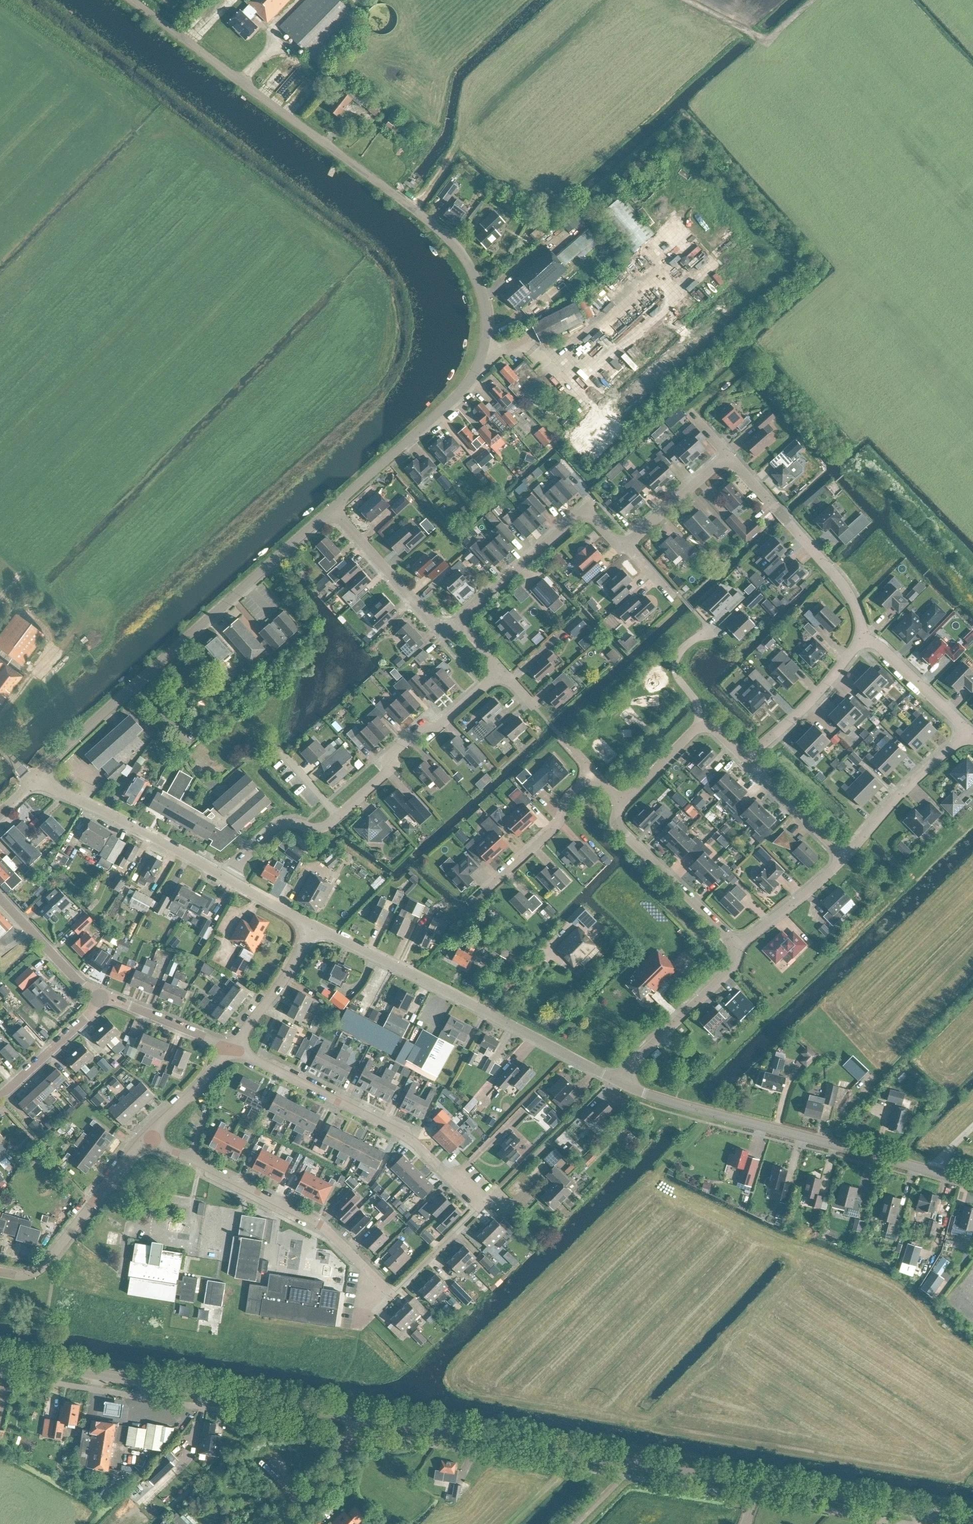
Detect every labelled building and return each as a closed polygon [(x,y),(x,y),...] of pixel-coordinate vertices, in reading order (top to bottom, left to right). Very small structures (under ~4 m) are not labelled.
[(267,23),(290,0),(246,0),(245,1),(249,5),(243,11),(241,9),(228,23),(246,40),(259,27),(251,20),(255,15),(255,14),(257,12),(267,23)] [(358,19),(339,0),(307,0),(280,27),(316,62),(358,19)] [(382,35),(387,34),(391,32),(395,28),(397,24),(398,19),(397,14),(395,10),(391,7),(387,4),(382,4),(377,4),(373,7),(370,10),(367,14),(367,19),(367,24),(370,28),(373,32),(377,34),(382,35)] [(283,103),(307,80),(297,70),(274,92),(283,103)] [(314,77),(297,92),(305,101),(322,85),(314,77)] [(376,101),(369,96),(370,95),(352,81),(329,110),(338,117),(352,100),(361,106),(362,105),(368,110),(368,111),(378,119),(388,107),(378,99),(376,101)] [(393,116),(385,126),(394,133),(402,123),(393,116)] [(447,201),(457,187),(449,181),(439,195),(447,201)] [(468,212),(461,207),(463,204),(457,199),(451,207),(445,215),(458,225),(465,217),(464,217),(468,212)] [(486,248),(500,236),(495,231),(504,223),(494,211),(481,224),(485,229),(476,237),(486,248)] [(566,224),(572,230),(585,218),(579,212),(566,224)] [(535,241),(545,233),(539,226),(530,235),(535,241)] [(579,260),(584,255),(581,252),(597,238),(588,227),(555,256),(546,247),(515,275),(520,281),(504,296),(517,311),(531,299),(533,301),(567,270),(564,267),(576,256),(579,260)] [(675,266),(682,276),(687,272),(680,262),(675,266)] [(559,342),(556,335),(594,315),(585,297),(531,325),(541,343),(544,341),(547,348),(559,342)] [(606,314),(615,305),(611,301),(602,310),(606,314)] [(536,315),(544,308),(540,304),(532,311),(536,315)] [(595,341),(605,336),(603,331),(592,336),(595,341)] [(623,356),(635,370),(638,367),(626,353),(623,356)] [(547,385),(524,360),(513,371),(507,365),(500,371),(511,384),(508,387),(518,398),(528,390),(534,397),(547,385)] [(506,396),(496,385),(489,392),(504,409),(514,400),(508,393),(506,396)] [(581,405),(574,397),(567,404),(570,408),(569,409),(573,413),(581,405)] [(492,415),(482,402),(475,408),(478,412),(476,413),(478,416),(477,418),(482,424),(488,419),(498,431),(506,425),(496,413),(492,415)] [(743,419),(729,403),(728,404),(730,406),(726,409),(724,408),(718,413),(717,413),(732,430),(736,426),(741,430),(751,421),(747,416),(743,419)] [(678,422),(685,415),(679,408),(671,415),(678,422)] [(511,428),(517,422),(508,411),(501,416),(511,428)] [(755,456),(772,440),(767,435),(773,429),(768,423),(775,417),(769,411),(755,423),(761,430),(745,444),(755,456)] [(560,422),(565,427),(571,422),(566,417),(560,422)] [(663,434),(669,429),(664,424),(659,429),(663,434)] [(682,441),(695,457),(704,448),(697,441),(703,436),(692,424),(683,432),(687,437),(682,441)] [(491,434),(484,426),(478,431),(494,450),(504,442),(501,438),(495,431),(491,434)] [(545,447),(553,439),(544,426),(534,434),(545,447)] [(476,439),(466,427),(458,433),(474,452),(484,443),(479,437),(476,439)] [(655,440),(660,435),(656,430),(651,435),(655,440)] [(460,446),(452,437),(447,441),(448,443),(445,445),(440,439),(430,447),(444,464),(454,455),(452,453),(460,446)] [(686,465),(695,457),(682,441),(676,446),(672,442),(662,450),(673,462),(679,457),(686,465)] [(794,464),(788,456),(795,450),(790,444),(771,461),(777,469),(772,474),(778,482),(778,484),(780,487),(783,487),(785,485),(786,482),(793,475),(793,474),(799,469),(794,464)] [(474,460),(479,467),(480,468),(493,458),(486,450),(474,460)] [(653,470),(665,483),(675,475),(666,466),(670,462),(660,451),(656,454),(658,456),(654,459),(659,465),(653,470)] [(525,460),(532,463),(534,457),(527,454),(525,460)] [(436,467),(428,458),(421,465),(416,460),(406,468),(419,484),(429,475),(428,474),(436,467)] [(474,460),(473,458),(466,464),(467,465),(466,465),(472,472),(479,467),(474,460)] [(555,485),(568,500),(578,491),(566,478),(571,474),(560,463),(551,471),(560,481),(555,485)] [(539,467),(533,472),(538,477),(543,472),(539,467)] [(665,483),(653,470),(644,478),(637,470),(631,474),(634,478),(633,478),(642,487),(647,482),(656,492),(665,483)] [(611,481),(615,476),(610,471),(606,475),(611,481)] [(446,490),(452,485),(443,474),(437,480),(446,490)] [(636,492),(642,487),(633,478),(624,486),(629,491),(623,497),(635,510),(645,502),(636,492)] [(835,492),(841,487),(834,479),(828,484),(835,492)] [(523,492),(527,488),(522,483),(518,487),(523,492)] [(731,511),(745,499),(731,483),(719,493),(728,502),(725,505),(731,511)] [(568,500),(555,485),(549,490),(545,486),(543,488),(539,484),(533,490),(548,507),(553,503),(558,509),(568,500)] [(371,522),(389,505),(378,492),(359,509),(371,522)] [(523,514),(536,529),(546,520),(541,514),(546,510),(532,495),(523,503),(528,509),(523,514)] [(397,514),(410,503),(404,496),(391,508),(397,514)] [(626,518),(635,510),(623,497),(614,505),(609,499),(605,503),(613,513),(618,509),(626,518)] [(848,527),(840,518),(842,517),(831,505),(814,520),(825,532),(831,527),(846,545),(870,523),(865,517),(862,520),(859,517),(848,527)] [(536,529),(523,514),(518,518),(511,510),(502,518),(509,526),(513,523),(526,537),(536,529)] [(711,523),(699,510),(685,523),(702,543),(713,533),(718,538),(727,529),(717,517),(711,523)] [(747,528),(734,514),(726,520),(746,542),(761,529),(754,522),(747,528)] [(425,519),(419,525),(428,535),(434,529),(425,519)] [(491,542),(504,557),(514,548),(509,543),(515,537),(501,522),(492,531),(497,537),(491,542)] [(425,536),(417,527),(409,534),(404,527),(388,541),(398,553),(404,547),(408,551),(411,548),(425,536)] [(685,541),(679,535),(673,540),(670,536),(659,546),(672,561),(679,555),(684,561),(695,552),(685,541)] [(327,572),(337,563),(333,558),(340,552),(327,537),(317,546),(326,556),(319,563),(327,572)] [(768,574),(778,565),(774,560),(785,550),(773,537),(759,551),(767,559),(760,566),(768,574)] [(504,557),(491,542),(486,547),(479,539),(470,548),(479,558),(484,554),(495,566),(504,557)] [(602,556),(591,545),(587,548),(586,547),(578,555),(579,556),(576,559),(586,570),(580,575),(586,581),(601,568),(596,562),(602,556)] [(466,560),(472,554),(469,550),(462,556),(466,560)] [(431,560),(426,554),(411,567),(420,578),(426,573),(432,580),(448,565),(438,554),(431,560)] [(559,554),(553,559),(560,567),(566,562),(559,554)] [(346,583),(361,570),(352,560),(340,571),(336,566),(327,574),(335,583),(341,578),(346,583)] [(452,593),(467,580),(462,574),(468,569),(460,560),(451,568),(455,573),(443,583),(452,593)] [(790,587),(806,572),(796,561),(784,572),(780,567),(769,577),(777,586),(783,580),(790,587)] [(616,604),(630,592),(625,587),(631,581),(622,570),(607,583),(613,591),(609,595),(616,604)] [(351,607),(370,590),(366,585),(371,581),(362,571),(347,584),(351,589),(342,597),(351,607)] [(757,587),(765,581),(757,572),(750,578),(757,587)] [(611,578),(606,573),(596,581),(601,587),(611,578)] [(326,576),(321,580),(325,585),(330,580),(326,576)] [(547,607),(559,597),(543,579),(531,590),(547,607)] [(918,594),(925,587),(919,581),(912,588),(918,594)] [(899,612),(907,603),(900,596),(901,594),(891,584),(877,599),(887,609),(892,603),(895,606),(894,607),(899,612)] [(727,592),(722,587),(704,604),(709,609),(709,610),(710,610),(715,615),(725,606),(730,611),(744,597),(738,592),(732,598),(728,593),(728,592),(727,592)] [(765,595),(757,588),(744,601),(752,608),(765,595)] [(640,601),(634,595),(627,602),(616,612),(625,621),(633,614),(640,621),(655,607),(645,596),(640,601)] [(377,630),(386,622),(392,617),(388,612),(394,607),(385,597),(370,610),(375,616),(369,621),(377,630)] [(772,616),(778,611),(772,605),(767,610),(772,616)] [(927,631),(944,614),(935,605),(920,620),(911,612),(894,630),(906,642),(921,626),(927,631)] [(840,621),(825,607),(815,616),(809,610),(803,615),(814,625),(819,620),(830,631),(840,621)] [(509,613),(508,612),(502,617),(502,616),(501,618),(495,623),(512,642),(517,637),(519,639),(525,634),(523,632),(525,630),(517,622),(522,618),(514,609),(509,613)] [(275,651),(300,628),(284,610),(259,633),(260,633),(265,639),(260,643),(238,618),(237,619),(224,630),(223,631),(224,632),(250,661),(265,649),(263,647),(268,642),(275,650),(275,651)] [(755,625),(743,612),(742,612),(743,613),(728,628),(727,627),(739,640),(738,639),(754,624),(755,625)] [(588,626),(578,615),(564,627),(574,638),(588,626)] [(415,631),(408,623),(398,632),(407,642),(400,648),(408,657),(417,649),(413,645),(422,637),(415,630),(415,631)] [(812,636),(817,632),(808,623),(803,627),(812,636)] [(230,673),(221,663),(233,652),(217,634),(202,646),(219,665),(221,667),(217,671),(228,683),(235,677),(231,672),(230,673)] [(769,634),(761,642),(768,649),(775,641),(769,634)] [(932,666),(949,648),(941,640),(942,639),(937,634),(932,639),(934,640),(920,655),(932,666)] [(368,644),(371,641),(366,635),(363,638),(368,644)] [(593,643),(586,636),(578,642),(585,650),(593,643)] [(630,639),(626,639),(622,643),(628,649),(634,643),(630,639)] [(810,666),(826,651),(815,639),(799,655),(810,666)] [(954,661),(965,649),(958,642),(947,654),(954,661)] [(420,665),(429,656),(423,650),(414,659),(420,665)] [(787,689),(798,678),(785,665),(791,659),(781,650),(771,660),(779,667),(772,674),(787,689)] [(549,674),(555,668),(550,663),(556,657),(550,651),(538,661),(539,663),(530,671),(538,681),(548,672),(549,674)] [(405,662),(400,655),(394,661),(399,667),(405,662)] [(22,674),(0,658),(0,706),(22,674)] [(573,665),(569,668),(572,671),(573,672),(582,665),(578,660),(573,665)] [(445,692),(455,683),(447,675),(452,671),(443,661),(434,669),(437,672),(431,677),(445,692)] [(972,690),(972,675),(972,673),(962,662),(946,679),(958,691),(964,684),(972,692),(972,690)] [(877,689),(882,684),(887,689),(896,680),(885,670),(880,675),(872,667),(863,676),(877,689)] [(766,690),(771,685),(755,669),(748,676),(753,681),(744,690),(739,685),(730,694),(737,701),(738,700),(752,715),(772,696),(766,690)] [(563,703),(573,694),(569,689),(574,684),(563,672),(552,682),(557,687),(546,696),(556,708),(562,702),(563,703)] [(430,679),(425,683),(416,674),(407,682),(413,687),(423,699),(427,695),(434,702),(444,693),(430,679)] [(872,694),(877,689),(863,676),(855,684),(863,693),(858,698),(868,708),(877,699),(872,694)] [(413,687),(407,682),(403,677),(393,686),(401,695),(397,699),(410,714),(420,705),(408,692),(413,687)] [(376,707),(384,716),(389,712),(399,724),(409,715),(396,700),(390,705),(384,697),(375,705),(376,707)] [(481,739),(496,726),(490,719),(503,708),(494,698),(480,710),(486,716),(472,728),(481,739)] [(837,708),(851,721),(856,716),(861,721),(865,717),(846,699),(837,708)] [(380,720),(384,716),(376,707),(367,715),(373,721),(367,726),(381,741),(390,732),(380,720)] [(846,726),(851,721),(837,708),(829,716),(847,735),(851,731),(846,726)] [(910,725),(926,740),(936,730),(916,710),(912,714),(917,719),(910,725)] [(142,729),(130,716),(126,720),(123,717),(115,724),(118,727),(87,755),(99,768),(101,766),(107,772),(105,774),(111,781),(121,772),(127,776),(133,780),(132,782),(131,782),(123,795),(127,797),(126,799),(135,804),(144,790),(143,789),(148,781),(137,774),(142,765),(136,762),(133,767),(128,764),(126,766),(122,762),(144,743),(136,735),(142,729)] [(512,740),(527,727),(518,717),(506,728),(502,723),(486,737),(494,746),(507,735),(512,740)] [(915,751),(926,740),(910,725),(904,732),(899,728),(895,731),(915,751)] [(361,732),(355,726),(346,734),(355,743),(359,739),(370,750),(379,742),(366,727),(361,732)] [(805,734),(819,748),(820,749),(825,744),(829,748),(833,744),(814,726),(805,734)] [(820,749),(819,748),(805,734),(797,743),(805,752),(800,757),(810,767),(819,758),(815,754),(820,749)] [(880,750),(896,765),(906,755),(886,735),(882,739),(887,743),(880,750)] [(457,736),(445,746),(458,761),(465,755),(476,767),(485,758),(472,743),(467,747),(457,736)] [(324,750),(316,741),(303,753),(312,763),(317,758),(321,763),(336,750),(331,744),(324,750)] [(333,787),(348,773),(342,765),(352,756),(342,745),(321,764),(325,772),(322,775),(333,787)] [(700,781),(709,772),(704,767),(717,755),(707,745),(692,759),(697,764),(690,771),(700,781)] [(885,776),(896,765),(880,750),(874,757),(869,752),(865,756),(885,776)] [(862,759),(853,751),(847,757),(856,766),(862,759)] [(553,786),(567,773),(561,765),(563,764),(554,754),(545,763),(546,765),(524,785),(533,794),(548,781),(553,786)] [(966,760),(958,767),(957,766),(952,770),(954,772),(952,773),(966,787),(972,780),(972,764),(972,763),(971,765),(966,760)] [(434,771),(425,761),(414,770),(428,785),(433,780),(440,788),(450,779),(439,767),(434,771)] [(856,781),(871,796),(881,785),(861,765),(858,769),(863,774),(856,781)] [(180,800),(193,778),(180,770),(167,792),(164,790),(162,794),(158,792),(150,806),(208,839),(209,838),(213,840),(211,844),(221,849),(235,836),(231,832),(235,829),(237,831),(271,801),(247,774),(213,804),(215,806),(210,810),(209,808),(203,813),(180,800)] [(458,782),(463,777),(458,771),(453,776),(458,782)] [(722,797),(737,782),(727,772),(720,779),(716,775),(704,787),(712,795),(716,791),(722,797)] [(157,784),(162,786),(165,780),(161,778),(157,784)] [(481,789),(486,784),(481,779),(475,784),(481,789)] [(861,806),(871,796),(856,781),(849,788),(844,783),(841,786),(861,806)] [(732,815),(744,803),(740,798),(746,792),(737,782),(722,797),(728,803),(724,807),(732,815)] [(408,801),(398,789),(385,800),(396,812),(395,813),(401,819),(409,812),(420,824),(431,814),(414,795),(408,801)] [(683,806),(688,800),(678,791),(673,796),(683,806)] [(513,812),(528,828),(534,822),(533,822),(537,818),(526,806),(531,801),(523,792),(514,801),(518,805),(518,808),(513,812)] [(699,810),(707,802),(699,794),(691,802),(699,810)] [(964,804),(957,797),(952,801),(948,797),(941,804),(952,815),(964,804)] [(751,825),(765,810),(756,801),(749,807),(744,803),(732,815),(740,823),(745,819),(751,825)] [(929,825),(941,814),(930,802),(921,810),(922,811),(919,814),(915,810),(903,821),(918,837),(930,825),(929,825)] [(690,803),(683,809),(692,818),(698,811),(690,803)] [(672,813),(663,805),(655,812),(648,805),(634,819),(645,830),(655,820),(660,825),(672,813)] [(528,828),(513,812),(509,816),(506,816),(499,808),(499,807),(490,815),(502,828),(507,824),(518,836),(521,832),(522,833),(528,828)] [(765,810),(751,825),(757,831),(752,835),(761,843),(773,831),(768,826),(775,820),(765,810)] [(39,841),(41,842),(49,834),(55,839),(64,830),(51,816),(42,826),(43,828),(38,833),(40,835),(37,838),(38,839),(36,841),(37,843),(39,841)] [(377,825),(369,816),(362,822),(362,821),(354,828),(361,835),(362,834),(368,841),(369,840),(370,842),(382,842),(382,839),(393,830),(383,819),(377,825)] [(484,839),(498,855),(504,849),(507,845),(499,837),(504,832),(489,816),(481,824),(489,832),(489,835),(484,839)] [(671,849),(686,834),(680,828),(684,824),(676,816),(663,828),(668,832),(661,839),(671,849)] [(40,835),(38,833),(36,835),(23,821),(16,827),(14,825),(1,837),(17,854),(12,860),(29,878),(35,873),(29,866),(42,854),(36,847),(41,842),(39,841),(37,843),(36,841),(38,839),(37,838),(40,835)] [(103,846),(111,832),(91,821),(84,832),(80,839),(85,842),(100,851),(98,854),(102,856),(98,863),(109,869),(113,862),(114,863),(126,843),(112,835),(105,847),(103,846)] [(416,829),(410,821),(403,828),(409,835),(416,829)] [(464,843),(470,838),(461,828),(456,833),(464,843)] [(400,833),(397,830),(392,835),(395,838),(400,833)] [(797,842),(784,830),(772,842),(790,849),(792,851),(792,852),(808,868),(819,856),(803,840),(802,841),(800,839),(797,842)] [(692,856),(704,844),(696,836),(691,840),(686,834),(671,849),(681,858),(687,852),(692,856)] [(728,847),(731,842),(722,834),(718,839),(728,847)] [(498,855),(484,839),(479,843),(477,843),(473,839),(473,838),(464,846),(476,858),(480,854),(488,863),(492,860),(493,860),(498,855)] [(906,857),(912,851),(901,841),(895,847),(906,857)] [(579,848),(573,842),(563,851),(576,866),(585,857),(592,866),(600,859),(586,844),(579,848)] [(297,862),(304,853),(291,843),(284,852),(297,862)] [(132,862),(139,848),(131,844),(124,857),(121,855),(116,864),(123,867),(128,859),(132,862)] [(699,877),(714,862),(708,856),(712,852),(704,844),(692,856),(696,861),(690,867),(699,877)] [(759,856),(766,850),(761,845),(755,852),(759,856)] [(64,868),(69,859),(59,853),(53,861),(64,868)] [(610,859),(605,854),(600,859),(604,863),(610,859)] [(330,868),(339,860),(334,855),(326,863),(330,868)] [(154,882),(157,877),(154,876),(162,862),(152,856),(138,881),(145,885),(147,881),(150,882),(154,882)] [(0,857),(0,882),(2,884),(5,881),(12,889),(22,879),(15,872),(14,872),(0,857)] [(477,867),(468,857),(459,865),(458,864),(447,874),(462,890),(473,880),(468,875),(477,867)] [(280,871),(284,864),(277,861),(274,867),(267,864),(261,875),(275,882),(281,872),(280,871)] [(784,871),(775,861),(766,870),(764,869),(754,879),(769,894),(779,883),(775,880),(784,871)] [(714,862),(699,877),(709,886),(716,880),(720,884),(732,872),(724,864),(720,868),(714,862)] [(556,877),(546,867),(536,876),(550,891),(556,885),(560,890),(571,880),(562,871),(556,877)] [(364,878),(367,873),(361,869),(358,873),(364,878)] [(119,892),(128,879),(119,873),(110,885),(119,892)] [(322,905),(334,885),(312,873),(296,900),(316,911),(320,904),(322,905)] [(420,879),(414,874),(409,879),(415,884),(420,879)] [(732,874),(727,879),(733,885),(738,880),(732,874)] [(380,876),(371,885),(376,891),(386,881),(380,876)] [(747,894),(737,884),(729,892),(720,901),(735,916),(744,907),(739,902),(747,894)] [(60,913),(71,902),(55,886),(45,895),(51,901),(40,911),(47,919),(57,910),(60,913)] [(182,918),(195,893),(183,886),(174,901),(182,905),(176,915),(182,918)] [(850,898),(839,887),(833,893),(832,892),(821,902),(829,910),(823,916),(833,926),(845,914),(840,909),(850,898)] [(159,902),(154,899),(136,889),(128,904),(146,914),(150,905),(155,908),(154,910),(162,915),(171,898),(164,894),(159,902)] [(398,905),(404,892),(397,889),(392,902),(398,905)] [(528,900),(520,891),(510,901),(522,914),(528,908),(532,913),(542,903),(534,894),(528,900)] [(203,893),(201,896),(195,893),(182,918),(187,921),(193,911),(200,915),(205,907),(208,908),(213,899),(203,893)] [(91,910),(99,901),(93,895),(85,904),(91,910)] [(382,908),(386,900),(381,897),(377,906),(370,920),(381,926),(388,911),(382,908)] [(422,911),(425,905),(410,898),(404,910),(402,909),(398,916),(391,931),(403,936),(410,921),(404,918),(407,911),(420,917),(422,911)] [(549,918),(550,917),(550,916),(555,911),(549,904),(543,909),(546,912),(544,913),(549,918)] [(573,914),(580,921),(581,922),(586,917),(593,925),(597,921),(582,906),(573,914)] [(12,927),(0,914),(0,938),(12,927)] [(79,934),(93,920),(87,914),(73,927),(79,934)] [(263,933),(269,922),(255,914),(249,923),(241,919),(229,939),(243,947),(229,970),(232,971),(238,975),(240,976),(264,934),(263,933)] [(202,938),(212,921),(204,916),(194,933),(202,938)] [(444,930),(447,923),(434,917),(430,923),(431,924),(428,930),(422,927),(415,942),(427,947),(433,932),(436,926),(444,930)] [(825,936),(831,931),(824,924),(818,929),(825,936)] [(95,930),(100,936),(106,932),(101,926),(95,930)] [(556,948),(574,966),(580,961),(584,966),(599,950),(583,934),(584,933),(578,927),(556,948)] [(110,943),(114,936),(108,932),(103,938),(110,943)] [(787,938),(782,932),(764,950),(776,962),(781,956),(787,962),(805,945),(793,933),(787,938)] [(97,943),(87,933),(80,939),(73,946),(82,956),(97,943)] [(128,952),(132,943),(122,938),(117,947),(128,952)] [(209,961),(219,943),(211,938),(201,956),(209,961)] [(506,958),(512,948),(500,941),(494,951),(506,958)] [(519,956),(524,946),(516,942),(512,953),(519,956)] [(470,955),(474,948),(468,945),(465,952),(458,949),(452,946),(447,956),(453,959),(452,960),(466,967),(472,956),(470,955)] [(105,952),(100,948),(89,964),(100,971),(106,963),(108,964),(113,955),(106,951),(105,952)] [(662,955),(656,949),(634,971),(635,972),(632,975),(634,976),(626,984),(641,999),(651,988),(654,991),(676,968),(663,954),(662,955)] [(141,988),(152,960),(147,958),(142,972),(136,970),(130,984),(141,988)] [(155,969),(157,962),(152,960),(141,988),(152,993),(158,979),(152,976),(155,969)] [(172,976),(178,963),(170,960),(165,973),(172,976)] [(342,965),(335,961),(328,974),(329,975),(327,980),(340,987),(343,982),(344,982),(351,969),(351,967),(344,963),(342,965)] [(131,968),(118,962),(116,967),(114,966),(110,975),(123,981),(127,971),(129,972),(131,968)] [(205,962),(202,969),(211,974),(215,966),(205,962)] [(30,967),(15,981),(24,990),(39,976),(30,967)] [(170,1001),(176,987),(179,979),(182,973),(177,970),(174,977),(170,984),(165,982),(159,996),(170,1001)] [(57,994),(41,976),(29,987),(45,1005),(50,1001),(54,1005),(52,1007),(59,1014),(69,1004),(59,992),(57,994)] [(214,996),(220,988),(215,983),(209,991),(214,996)] [(228,993),(240,1003),(248,993),(236,983),(228,993)] [(10,991),(4,985),(0,988),(0,990),(5,996),(10,991)] [(176,987),(170,1001),(181,1005),(187,991),(176,987)] [(402,1037),(410,1023),(402,1019),(414,995),(400,988),(391,1004),(394,1005),(383,1027),(347,1008),(338,1026),(391,1054),(401,1036),(402,1037)] [(350,1000),(337,990),(330,1000),(343,1010),(350,1000)] [(755,1006),(740,990),(733,997),(729,993),(715,1007),(713,1005),(707,1011),(708,1012),(699,1021),(710,1033),(722,1021),(730,1030),(740,1020),(741,1021),(741,1020),(755,1006)] [(294,1003),(307,1010),(313,998),(299,991),(294,1003)] [(232,1013),(240,1003),(228,993),(220,1003),(232,1013)] [(204,1007),(211,1000),(205,995),(199,1003),(204,1007)] [(9,1014),(14,1010),(6,1001),(1,1005),(9,1014)] [(358,1006),(351,1002),(349,1007),(356,1011),(358,1006)] [(224,1023),(232,1013),(220,1003),(212,1014),(224,1023)] [(302,1021),(307,1010),(294,1003),(288,1014),(302,1021)] [(316,1014),(322,1017),(326,1008),(320,1005),(316,1014)] [(377,1018),(380,1010),(373,1008),(371,1016),(377,1018)] [(333,1012),(327,1009),(324,1015),(330,1018),(333,1012)] [(311,1023),(317,1026),(319,1023),(324,1025),(326,1023),(327,1020),(322,1017),(320,1016),(316,1014),(311,1023)] [(456,1037),(464,1041),(472,1027),(451,1016),(444,1029),(443,1029),(438,1038),(423,1030),(414,1044),(406,1040),(395,1060),(404,1065),(434,1081),(453,1046),(452,1045),(456,1037)] [(101,1028),(121,1051),(125,1047),(115,1035),(120,1031),(110,1020),(101,1028)] [(23,1026),(18,1021),(14,1026),(18,1031),(13,1035),(26,1048),(35,1040),(23,1026)] [(277,1035),(291,1042),(297,1030),(283,1023),(277,1035)] [(117,1054),(121,1051),(101,1028),(92,1036),(102,1047),(107,1043),(117,1054)] [(146,1064),(157,1038),(144,1033),(142,1039),(136,1036),(136,1038),(129,1055),(123,1063),(126,1066),(132,1057),(133,1058),(137,1049),(147,1053),(146,1056),(145,1056),(142,1063),(146,1064)] [(305,1049),(311,1052),(318,1037),(313,1034),(310,1040),(304,1037),(300,1046),(305,1049)] [(285,1054),(291,1042),(277,1035),(271,1047),(285,1054)] [(494,1051),(499,1041),(486,1035),(481,1044),(487,1048),(484,1054),(489,1057),(493,1050),(494,1051)] [(130,1036),(128,1041),(123,1053),(129,1055),(136,1038),(130,1036)] [(0,1038),(0,1052),(1,1051),(11,1062),(19,1054),(9,1044),(7,1045),(0,1038)] [(157,1038),(146,1064),(150,1066),(153,1059),(152,1059),(154,1056),(163,1060),(170,1044),(157,1038)] [(322,1072),(330,1056),(323,1053),(329,1043),(324,1040),(311,1066),(322,1072)] [(74,1052),(85,1064),(93,1056),(83,1044),(74,1052)] [(346,1051),(346,1052),(349,1047),(344,1044),(336,1059),(330,1056),(322,1072),(333,1077),(346,1051)] [(301,1058),(305,1049),(300,1046),(295,1055),(301,1058)] [(184,1068),(191,1053),(179,1048),(173,1063),(176,1064),(173,1071),(181,1075),(184,1068)] [(346,1051),(333,1077),(344,1083),(352,1067),(345,1064),(352,1050),(349,1048),(347,1052),(346,1052),(346,1051)] [(305,1063),(311,1052),(305,1049),(301,1058),(300,1060),(305,1063)] [(816,1054),(811,1050),(801,1060),(807,1065),(816,1054)] [(471,1065),(478,1054),(472,1051),(466,1062),(471,1065)] [(80,1067),(85,1064),(74,1052),(66,1060),(76,1071),(80,1067)] [(114,1068),(119,1063),(113,1056),(108,1061),(114,1068)] [(782,1070),(785,1059),(773,1056),(770,1067),(774,1068),(772,1074),(765,1072),(761,1086),(782,1092),(786,1077),(777,1075),(778,1069),(782,1070)] [(858,1081),(867,1071),(852,1056),(842,1066),(858,1081)] [(106,1072),(112,1067),(104,1058),(97,1063),(106,1072)] [(492,1075),(501,1065),(487,1058),(481,1069),(492,1075)] [(367,1090),(375,1075),(369,1071),(374,1061),(370,1059),(356,1085),(367,1090)] [(535,1073),(524,1063),(519,1068),(513,1062),(496,1082),(504,1090),(511,1081),(520,1089),(535,1073)] [(91,1079),(95,1075),(90,1070),(85,1064),(80,1067),(91,1079)] [(90,1070),(95,1075),(99,1071),(94,1066),(90,1070)] [(48,1077),(57,1087),(62,1082),(67,1087),(71,1084),(66,1079),(66,1078),(57,1068),(48,1077)] [(378,1096),(392,1070),(387,1068),(382,1078),(375,1075),(367,1090),(378,1096)] [(392,1070),(378,1096),(389,1102),(397,1086),(391,1083),(396,1073),(392,1070)] [(905,1074),(901,1070),(896,1076),(899,1080),(905,1074)] [(164,1072),(162,1077),(158,1085),(164,1087),(169,1074),(164,1072)] [(158,1085),(162,1077),(155,1074),(151,1085),(157,1088),(158,1085)] [(564,1111),(573,1102),(568,1097),(568,1094),(574,1088),(562,1076),(549,1090),(555,1096),(552,1099),(564,1111)] [(49,1094),(57,1087),(48,1077),(38,1086),(53,1103),(57,1099),(52,1094),(50,1096),(49,1094)] [(259,1084),(244,1077),(240,1083),(228,1077),(226,1082),(238,1088),(237,1089),(249,1095),(245,1102),(252,1106),(247,1115),(256,1120),(265,1103),(253,1097),(259,1084)] [(115,1088),(120,1083),(115,1078),(110,1082),(115,1088)] [(411,1113),(419,1097),(413,1094),(418,1083),(408,1079),(403,1089),(408,1092),(400,1107),(411,1113)] [(129,1090),(131,1092),(144,1105),(154,1095),(142,1082),(136,1087),(134,1085),(132,1087),(129,1090)] [(833,1105),(838,1086),(828,1084),(825,1098),(809,1094),(804,1114),(820,1118),(824,1103),(833,1105)] [(87,1095),(78,1085),(73,1089),(82,1099),(87,1095)] [(50,1106),(53,1103),(38,1086),(28,1095),(38,1105),(45,1098),(47,1099),(45,1101),(50,1106)] [(906,1124),(910,1110),(900,1108),(904,1093),(890,1089),(887,1100),(895,1102),(888,1128),(903,1132),(905,1124),(906,1124)] [(419,1097),(411,1113),(422,1118),(436,1092),(431,1090),(426,1100),(419,1097)] [(99,1092),(91,1100),(97,1107),(105,1099),(99,1092)] [(133,1115),(144,1105),(131,1092),(125,1097),(124,1095),(119,1100),(120,1102),(133,1115)] [(531,1119),(544,1106),(539,1101),(542,1098),(535,1092),(522,1105),(529,1111),(526,1114),(531,1119)] [(286,1103),(288,1099),(278,1094),(269,1110),(276,1113),(273,1119),(277,1121),(286,1103)] [(41,1109),(38,1105),(28,1095),(19,1103),(28,1113),(33,1118),(37,1115),(36,1114),(41,1109)] [(470,1111),(479,1100),(474,1095),(465,1106),(470,1111)] [(291,1121),(299,1105),(288,1099),(286,1103),(277,1121),(282,1124),(285,1117),(291,1121)] [(599,1123),(613,1109),(604,1100),(592,1111),(588,1107),(579,1115),(588,1123),(594,1118),(599,1123)] [(123,1125),(133,1115),(120,1102),(115,1107),(113,1105),(108,1109),(123,1125)] [(298,1132),(309,1110),(299,1105),(291,1121),(297,1124),(294,1130),(298,1132)] [(442,1145),(455,1131),(460,1127),(455,1121),(442,1109),(433,1119),(442,1128),(433,1137),(442,1145)] [(562,1118),(552,1109),(548,1113),(551,1117),(547,1121),(553,1127),(562,1118)] [(298,1132),(295,1138),(300,1141),(303,1135),(303,1134),(306,1128),(312,1131),(320,1115),(309,1110),(298,1132)] [(68,1119),(62,1113),(54,1120),(60,1126),(68,1119)] [(471,1115),(463,1124),(472,1131),(479,1123),(471,1115)] [(496,1119),(489,1115),(485,1123),(492,1126),(496,1119)] [(46,1131),(35,1119),(29,1124),(40,1136),(46,1131)] [(88,1135),(105,1148),(115,1136),(93,1119),(90,1123),(94,1127),(88,1135)] [(224,1153),(233,1133),(224,1128),(226,1123),(222,1121),(209,1145),(224,1153)] [(334,1147),(342,1131),(331,1125),(328,1133),(323,1130),(318,1139),(323,1142),(320,1148),(325,1150),(328,1144),(334,1147)] [(455,1131),(442,1145),(450,1153),(459,1145),(463,1149),(473,1139),(460,1127),(455,1131)] [(342,1158),(353,1136),(342,1131),(334,1147),(340,1150),(337,1156),(342,1158)] [(105,1148),(88,1135),(84,1132),(74,1144),(78,1147),(95,1161),(105,1148)] [(233,1133),(224,1153),(237,1160),(250,1136),(245,1133),(242,1138),(233,1133)] [(513,1162),(521,1155),(513,1147),(520,1140),(513,1133),(501,1145),(504,1147),(497,1153),(506,1162),(510,1158),(513,1162)] [(355,1157),(363,1142),(353,1136),(342,1158),(346,1161),(349,1154),(355,1157)] [(363,1169),(374,1147),(363,1142),(355,1157),(361,1160),(358,1167),(363,1169)] [(6,1157),(10,1154),(0,1143),(0,1151),(6,1157)] [(266,1175),(275,1155),(267,1150),(269,1145),(265,1143),(252,1168),(266,1175)] [(252,1152),(258,1155),(262,1148),(255,1145),(252,1152)] [(576,1159),(581,1154),(572,1145),(567,1150),(576,1159)] [(86,1173),(95,1161),(78,1147),(72,1155),(68,1152),(65,1156),(86,1173)] [(374,1147),(363,1169),(360,1174),(367,1178),(370,1173),(367,1171),(370,1165),(376,1168),(384,1152),(374,1147)] [(552,1167),(563,1155),(555,1147),(544,1159),(552,1167)] [(746,1156),(748,1151),(737,1148),(735,1154),(730,1153),(726,1163),(742,1168),(737,1182),(751,1186),(759,1160),(746,1156)] [(592,1149),(583,1158),(589,1164),(598,1156),(592,1149)] [(33,1153),(24,1163),(30,1168),(39,1158),(33,1153)] [(275,1155),(266,1175),(280,1182),(293,1157),(288,1155),(285,1160),(275,1155)] [(399,1175),(411,1163),(403,1155),(391,1167),(399,1175)] [(293,1174),(299,1161),(294,1158),(287,1171),(293,1174)] [(303,1174),(308,1165),(301,1162),(297,1171),(303,1174)] [(406,1183),(419,1171),(411,1163),(399,1175),(406,1183)] [(310,1197),(319,1177),(310,1173),(312,1168),(308,1165),(303,1174),(295,1190),(310,1197)] [(554,1209),(571,1191),(566,1185),(570,1181),(555,1166),(546,1175),(555,1183),(541,1197),(554,1209)] [(784,1183),(787,1170),(773,1167),(770,1178),(767,1178),(765,1179),(764,1183),(765,1185),(775,1188),(773,1197),(787,1201),(791,1185),(784,1183)] [(414,1191),(426,1178),(419,1171),(406,1183),(414,1191)] [(353,1189),(359,1184),(350,1176),(345,1181),(353,1189)] [(820,1208),(823,1196),(817,1194),(821,1179),(808,1176),(803,1195),(810,1197),(808,1205),(820,1208)] [(319,1177),(310,1197),(323,1204),(336,1180),(331,1177),(329,1182),(319,1177)] [(426,1178),(414,1191),(422,1198),(434,1186),(426,1178)] [(710,1182),(702,1181),(701,1187),(708,1189),(710,1182)] [(380,1185),(377,1182),(372,1187),(375,1190),(380,1185)] [(853,1203),(857,1188),(841,1184),(838,1199),(833,1198),(832,1204),(833,1206),(844,1209),(843,1214),(857,1217),(860,1204),(853,1203)] [(345,1223),(359,1209),(354,1204),(360,1198),(351,1189),(337,1204),(341,1208),(336,1213),(345,1223)] [(390,1195),(385,1190),(380,1195),(385,1200),(390,1195)] [(932,1212),(936,1195),(927,1193),(926,1197),(920,1195),(917,1206),(916,1209),(923,1211),(923,1210),(932,1212)] [(437,1217),(451,1203),(442,1194),(431,1205),(427,1201),(418,1210),(427,1219),(433,1213),(437,1217)] [(897,1235),(901,1220),(895,1218),(900,1199),(885,1195),(879,1217),(890,1219),(886,1232),(897,1235)] [(383,1214),(391,1207),(391,1206),(382,1198),(375,1206),(383,1214)] [(784,1219),(788,1204),(777,1201),(776,1207),(778,1208),(775,1217),(784,1219)] [(451,1203),(437,1217),(442,1222),(436,1228),(441,1232),(461,1213),(451,1203)] [(964,1206),(962,1217),(955,1216),(951,1233),(964,1236),(966,1228),(972,1230),(972,1208),(964,1206)] [(391,1207),(383,1214),(381,1217),(387,1223),(397,1213),(391,1207)] [(402,1213),(407,1218),(411,1214),(407,1209),(402,1213)] [(356,1233),(370,1219),(361,1210),(347,1224),(356,1233)] [(3,1213),(1,1218),(0,1218),(0,1235),(2,1235),(3,1231),(7,1232),(7,1233),(13,1235),(14,1234),(18,1235),(16,1239),(37,1245),(41,1230),(31,1227),(31,1221),(3,1213)] [(263,1240),(266,1218),(242,1214),(239,1235),(234,1234),(230,1262),(228,1273),(235,1274),(235,1277),(256,1280),(263,1240)] [(499,1223),(507,1231),(510,1234),(515,1229),(504,1218),(499,1223)] [(861,1232),(864,1221),(855,1218),(851,1229),(861,1232)] [(913,1220),(907,1218),(905,1227),(911,1229),(913,1220)] [(419,1227),(410,1219),(407,1222),(416,1231),(419,1227)] [(486,1228),(503,1245),(507,1241),(501,1236),(507,1231),(499,1223),(495,1219),(486,1228)] [(934,1236),(938,1221),(929,1219),(925,1234),(934,1236)] [(408,1235),(413,1231),(408,1226),(403,1231),(408,1235)] [(374,1251),(388,1237),(379,1228),(364,1242),(374,1251)] [(500,1248),(503,1245),(486,1228),(477,1236),(489,1248),(496,1242),(497,1243),(496,1244),(500,1248)] [(429,1244),(435,1238),(426,1229),(420,1235),(429,1244)] [(395,1272),(411,1256),(404,1249),(407,1246),(400,1239),(388,1250),(392,1255),(385,1262),(395,1272)] [(950,1257),(954,1243),(944,1241),(941,1255),(950,1257)] [(152,1245),(135,1242),(132,1261),(131,1260),(128,1278),(130,1278),(128,1293),(174,1301),(175,1294),(180,1295),(179,1299),(194,1301),(198,1278),(183,1275),(182,1280),(177,1279),(179,1269),(180,1269),(182,1253),(164,1250),(165,1245),(152,1243),(152,1245)] [(922,1247),(907,1243),(902,1262),(916,1266),(922,1247)] [(472,1271),(476,1267),(471,1262),(476,1257),(464,1245),(456,1254),(472,1271)] [(509,1261),(513,1256),(508,1251),(503,1256),(509,1261)] [(469,1274),(472,1271),(456,1254),(447,1262),(459,1274),(464,1269),(469,1274)] [(480,1261),(488,1270),(494,1264),(485,1256),(480,1261)] [(944,1270),(950,1262),(942,1256),(936,1264),(944,1270)] [(501,1271),(495,1266),(490,1271),(496,1276),(501,1271)] [(921,1290),(930,1296),(943,1278),(933,1272),(921,1290)] [(318,1282),(314,1281),(283,1276),(278,1276),(278,1274),(270,1273),(268,1286),(250,1283),(246,1313),(335,1326),(340,1291),(323,1289),(325,1281),(318,1280),(318,1282)] [(428,1282),(444,1299),(448,1295),(444,1292),(443,1293),(442,1291),(448,1285),(436,1273),(428,1282)] [(250,1282),(227,1277),(222,1309),(246,1313),(250,1282)] [(483,1281),(480,1278),(479,1279),(475,1283),(480,1288),(484,1284),(482,1282),(483,1281)] [(225,1282),(208,1279),(204,1303),(222,1306),(225,1282)] [(441,1302),(444,1299),(428,1282),(419,1291),(431,1303),(437,1296),(438,1298),(437,1299),(441,1302)] [(459,1299),(466,1292),(459,1285),(452,1292),(459,1299)] [(452,1305),(456,1301),(452,1297),(448,1301),(452,1305)] [(399,1310),(416,1327),(419,1324),(416,1320),(415,1321),(414,1320),(420,1313),(408,1302),(399,1310)] [(430,1323),(435,1318),(425,1308),(420,1313),(430,1323)] [(413,1331),(416,1327),(399,1310),(391,1319),(403,1331),(409,1325),(410,1326),(409,1327),(413,1331)] [(422,1343),(426,1339),(417,1330),(413,1334),(422,1343)] [(75,1424),(79,1405),(65,1402),(64,1409),(61,1408),(59,1420),(51,1419),(45,1418),(42,1435),(48,1436),(61,1438),(64,1422),(75,1424)] [(123,1407),(105,1404),(103,1417),(121,1420),(123,1407)] [(108,1470),(116,1424),(101,1421),(93,1420),(91,1430),(83,1428),(77,1465),(87,1467),(108,1470)] [(214,1434),(216,1423),(205,1422),(203,1432),(201,1432),(198,1453),(219,1456),(222,1435),(214,1434)] [(161,1450),(165,1426),(148,1423),(147,1429),(129,1426),(126,1444),(161,1450)] [(154,1485),(175,1465),(166,1456),(145,1475),(154,1485)] [(454,1473),(456,1463),(442,1460),(440,1470),(436,1470),(434,1479),(456,1482),(457,1473),(454,1473)] [(132,1472),(133,1466),(122,1464),(121,1470),(132,1472)] [(460,1497),(462,1485),(454,1484),(452,1494),(448,1494),(447,1499),(458,1501),(458,1497),(460,1497)] [(107,1500),(114,1492),(104,1487),(99,1496),(107,1500)] [(355,1506),(347,1514),(344,1510),(332,1523),(333,1523),(357,1523),(365,1516),(355,1506)] [(181,1516),(188,1523),(189,1523),(194,1519),(186,1511),(181,1516)] [(179,1516),(174,1521),(177,1523),(187,1523),(179,1516)]
